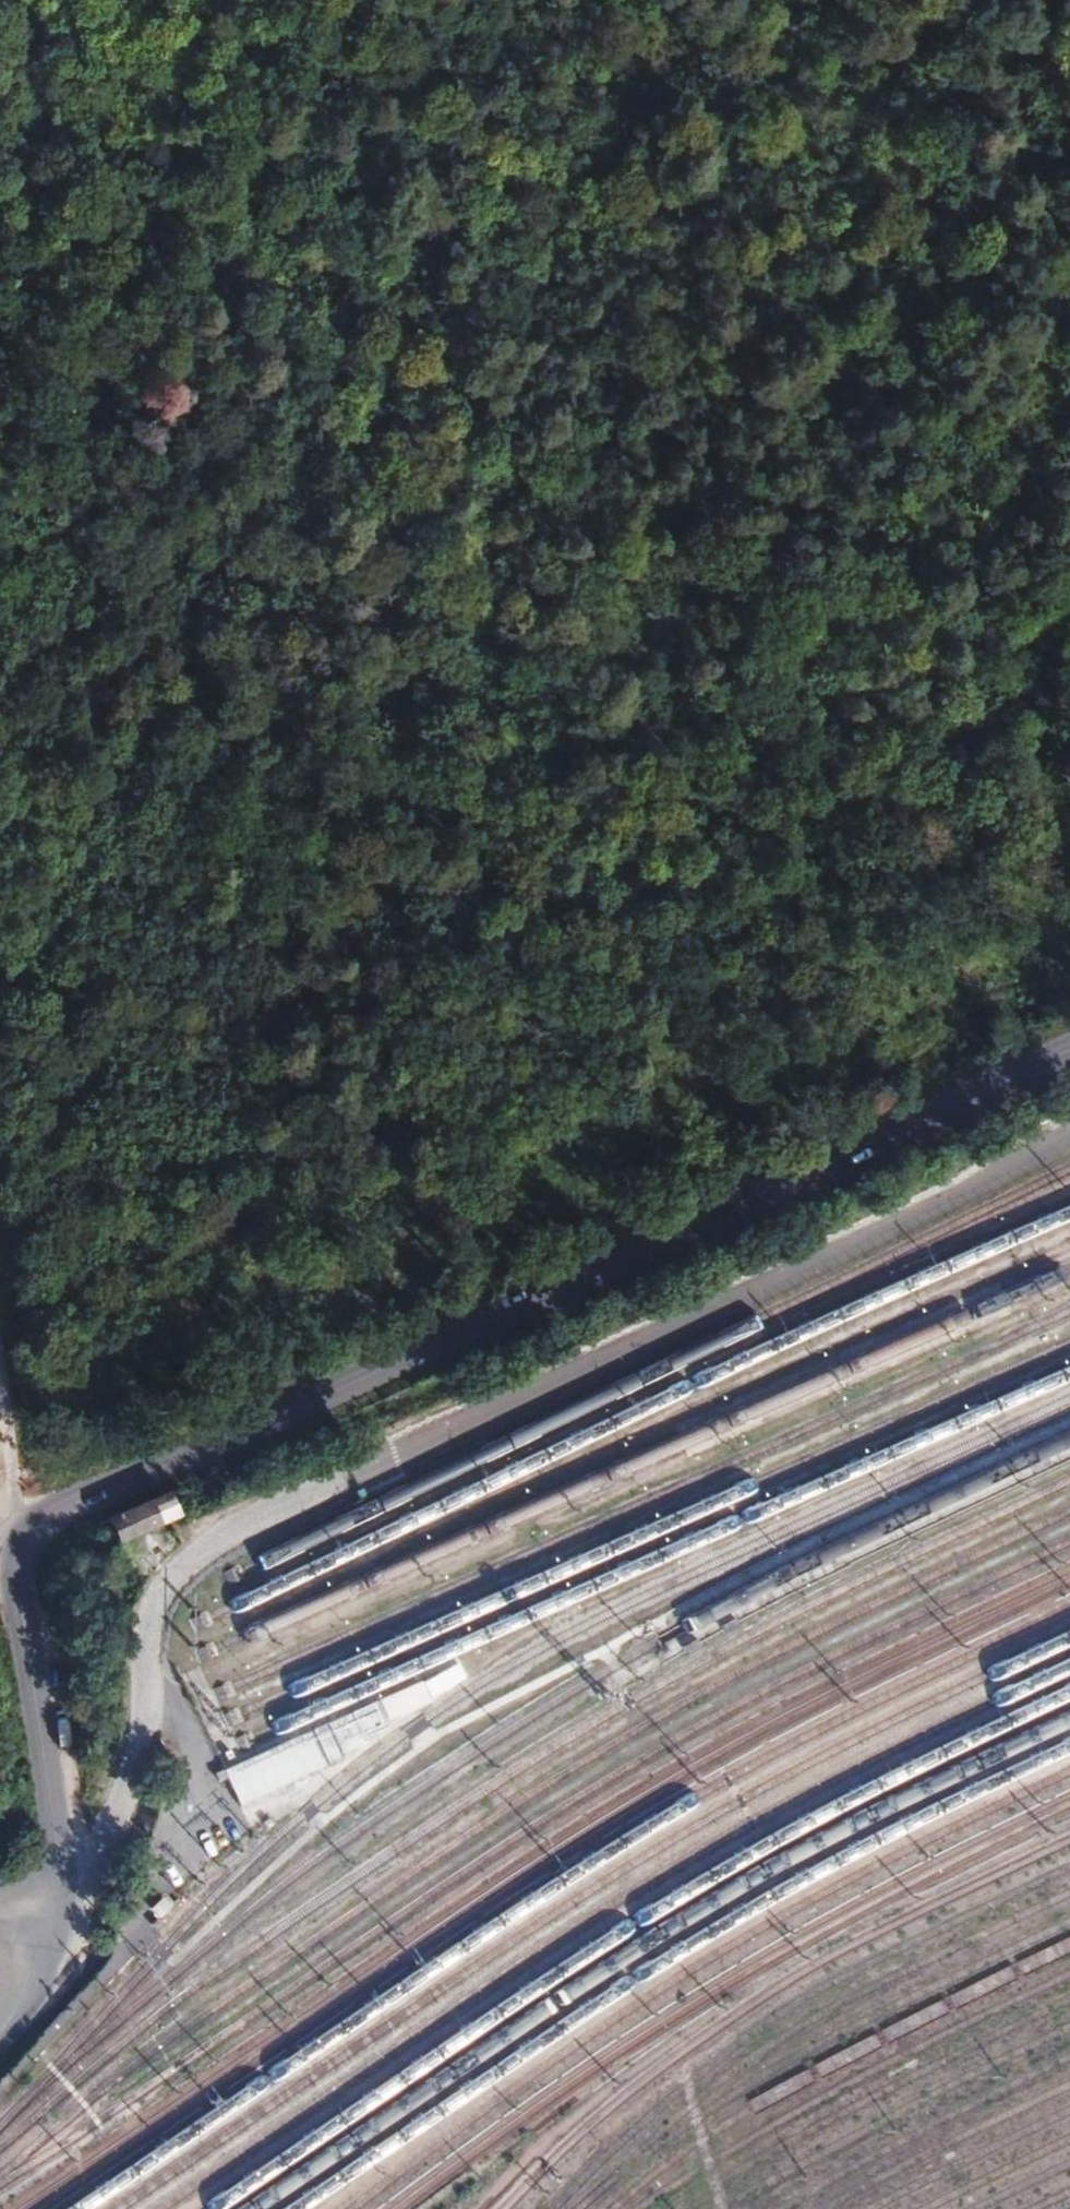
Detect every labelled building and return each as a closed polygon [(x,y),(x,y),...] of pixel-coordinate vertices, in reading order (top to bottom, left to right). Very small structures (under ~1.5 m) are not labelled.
[(115,1542),(170,1521),(160,1495),(105,1516),(115,1542)] [(387,1713),(423,1703),(419,1685),(382,1696),(387,1713)] [(222,1770),(237,1804),(367,1746),(352,1712),(222,1770)]
